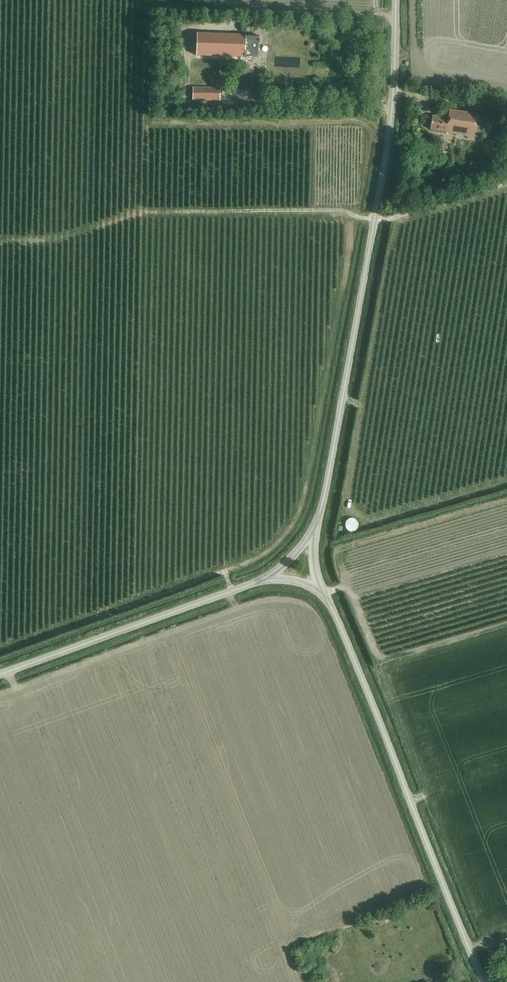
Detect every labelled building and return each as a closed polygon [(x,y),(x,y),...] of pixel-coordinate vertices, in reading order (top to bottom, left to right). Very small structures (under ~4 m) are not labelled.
[(240,57),(241,35),(197,33),(196,55),(240,57)] [(241,35),(240,57),(259,57),(259,36),(241,35)] [(193,100),(220,100),(220,87),(193,87),(193,100)] [(466,127),(482,130),(484,116),(477,115),(449,110),(448,118),(432,116),(430,129),(437,130),(437,131),(465,135),(466,127)] [(493,125),(505,127),(506,118),(494,116),(493,125)] [(436,187),(438,195),(451,191),(448,183),(436,187)] [(346,522),(346,526),(348,529),(351,531),(355,531),(358,528),(359,525),(359,522),(357,519),(354,518),(351,518),(348,519),(346,522)]
